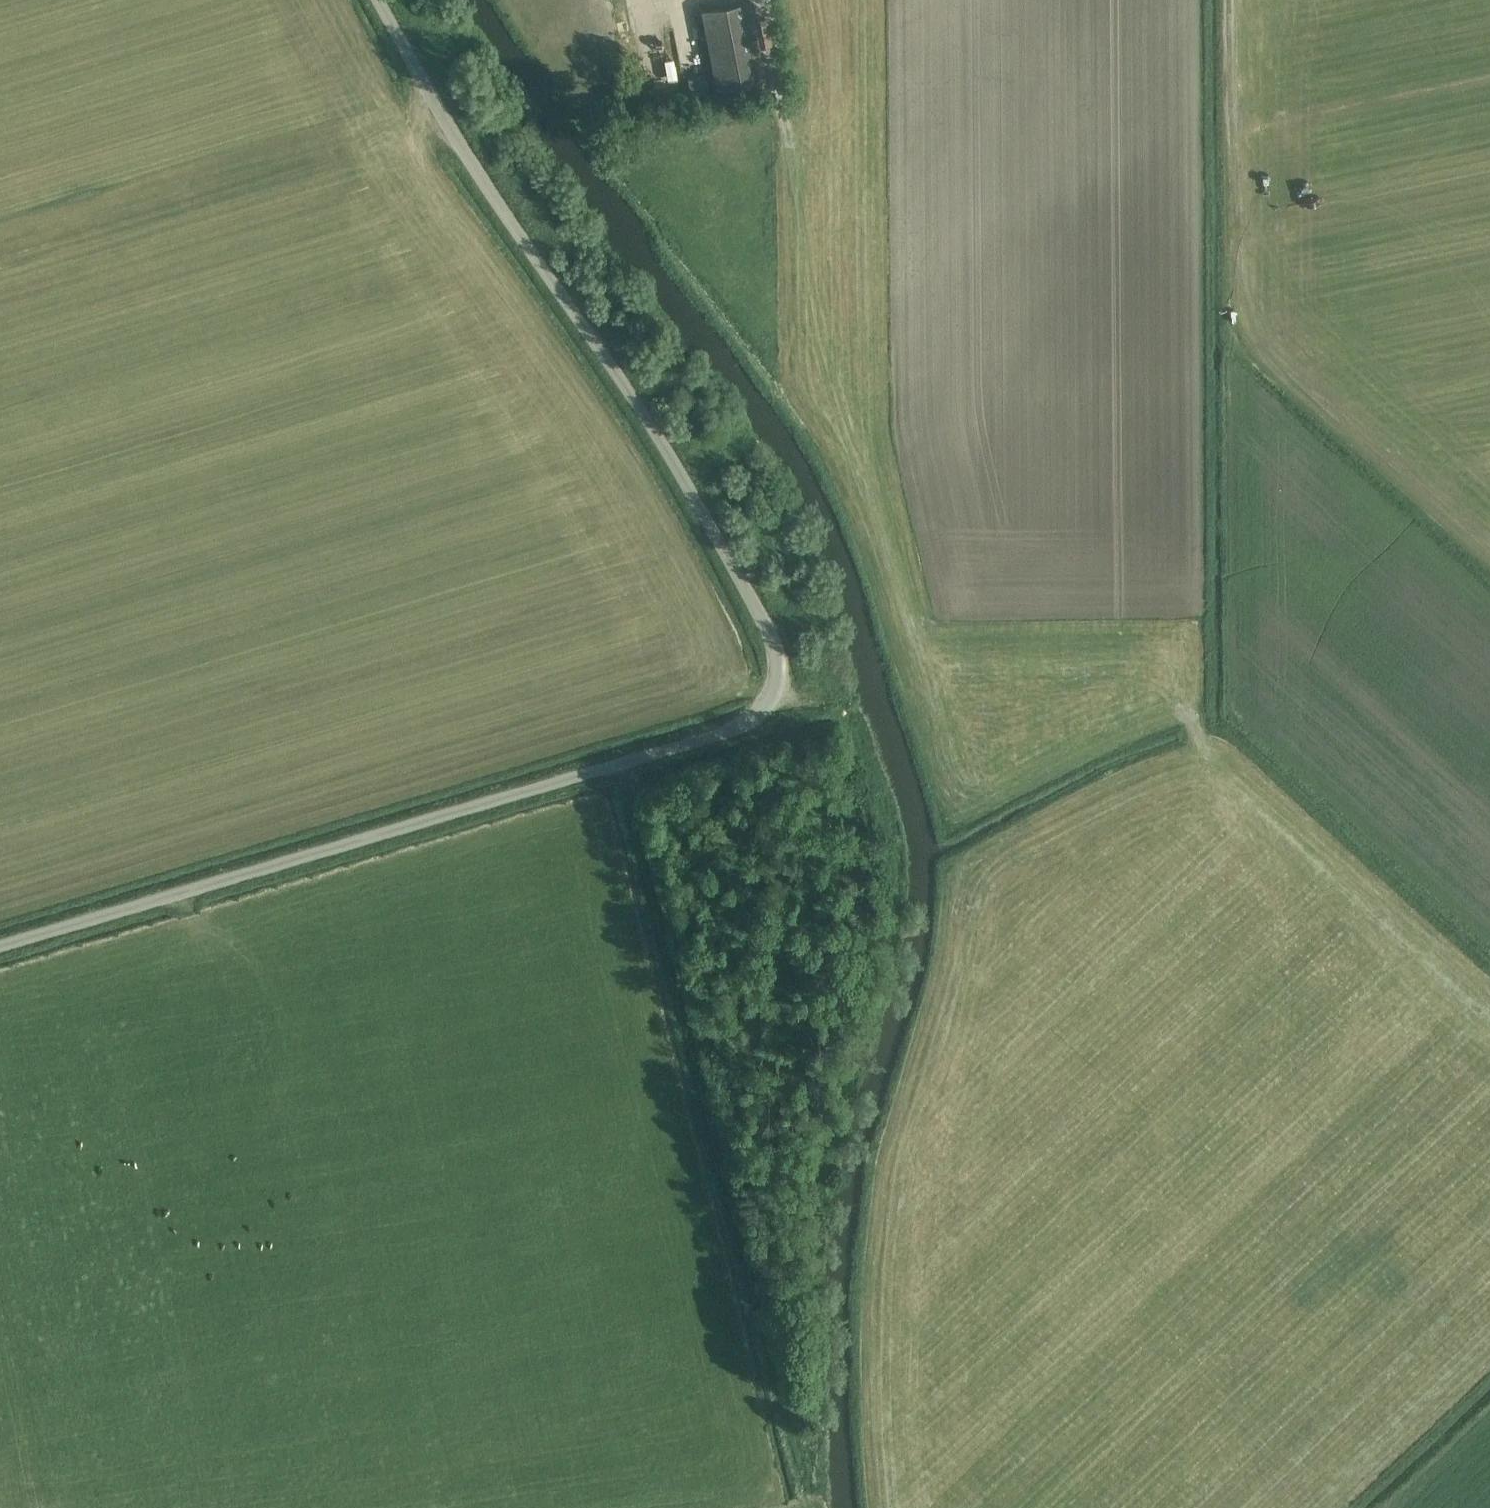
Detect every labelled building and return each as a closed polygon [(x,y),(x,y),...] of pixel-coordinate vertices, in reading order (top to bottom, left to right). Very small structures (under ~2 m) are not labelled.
[(720,89),(767,80),(751,1),(704,10),(720,89)]
